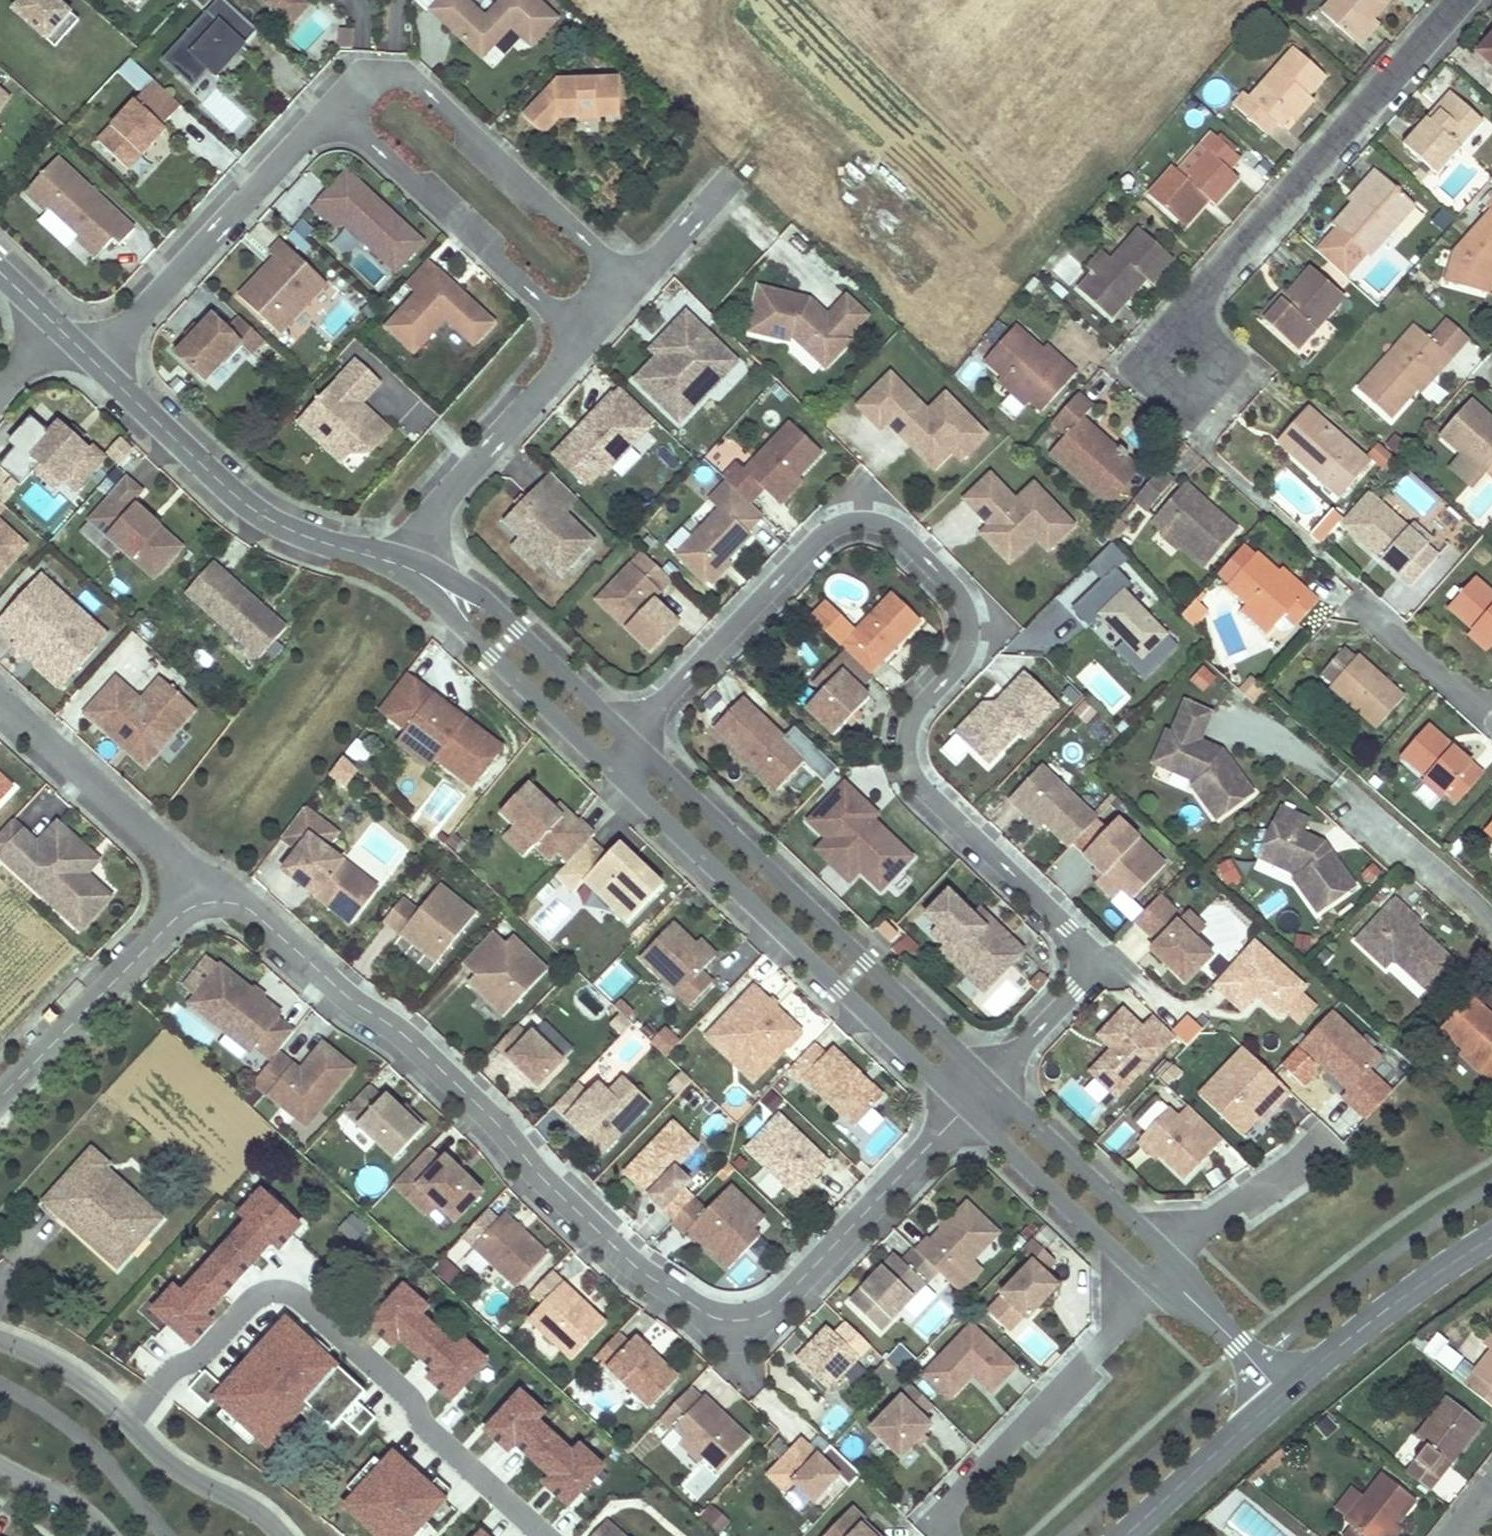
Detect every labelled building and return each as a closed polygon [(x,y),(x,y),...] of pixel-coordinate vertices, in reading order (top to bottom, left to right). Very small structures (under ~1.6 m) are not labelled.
[(56,1),(56,0),(20,0),(11,10),(45,39),(68,12),(56,1)] [(255,28),(224,0),(215,0),(162,58),(190,84),(205,68),(217,55),(221,58),(236,42),(240,45),(255,28)] [(276,14),(290,0),(261,0),(276,14)] [(306,4),(302,0),(290,0),(276,14),(287,24),(306,4)] [(556,18),(536,0),(499,0),(483,17),(465,0),(437,0),(429,9),(451,30),(452,29),(456,34),(467,45),(492,45),(509,27),(530,46),(556,18)] [(1321,11),(1351,39),(1372,16),(1386,0),(1331,0),(1321,11)] [(54,46),(77,20),(68,12),(45,39),(54,46)] [(1372,16),(1351,39),(1357,45),(1378,22),(1372,16)] [(349,48),(349,36),(330,36),(330,47),(349,48)] [(1479,52),(1491,64),(1491,37),(1479,52)] [(213,75),(240,45),(236,42),(221,58),(217,55),(205,68),(213,75)] [(480,57),(492,45),(467,45),(480,57)] [(1326,76),(1292,46),(1247,96),(1243,93),(1232,105),(1268,136),(1277,124),(1280,127),(1291,115),(1288,112),(1304,93),(1308,96),(1326,76)] [(619,116),(619,77),(556,78),(556,91),(543,91),(522,114),(541,132),(556,116),(576,116),(576,99),(596,98),(596,116),(619,116)] [(556,91),(556,78),(543,91),(556,91)] [(1482,90),(1491,99),(1491,79),(1482,90)] [(158,134),(164,128),(161,125),(179,105),(152,80),(96,140),(126,168),(153,140),(150,136),(155,131),(158,134)] [(10,98),(0,89),(0,109),(10,98)] [(1425,118),(1402,145),(1437,176),(1483,124),(1448,92),(1435,107),(1438,110),(1429,121),(1425,118)] [(1315,102),(1308,96),(1304,93),(1288,112),(1291,115),(1298,121),(1315,102)] [(1429,121),(1438,110),(1435,107),(1425,118),(1429,121)] [(153,140),(158,134),(155,131),(150,136),(153,140)] [(1231,171),(1236,165),(1242,159),(1214,133),(1202,146),(1209,152),(1185,178),(1173,167),(1149,194),(1178,220),(1201,193),(1209,199),(1215,204),(1239,178),(1231,171)] [(133,229),(58,159),(25,194),(46,213),(49,209),(79,237),(80,238),(85,232),(105,250),(113,241),(118,245),(133,229)] [(367,187),(347,169),(336,180),(357,198),(367,187)] [(1369,186),(1354,203),(1314,247),(1350,279),(1416,206),(1374,169),(1363,181),(1369,186)] [(425,238),(367,187),(357,198),(336,180),(313,205),(336,225),(342,219),(398,268),(425,238)] [(1369,186),(1363,181),(1347,198),(1354,203),(1369,186)] [(1201,193),(1178,220),(1185,226),(1209,199),(1201,193)] [(1491,263),(1491,203),(1489,207),(1491,211),(1456,251),(1446,281),(1481,292),(1490,265),(1491,263)] [(311,230),(300,220),(292,229),(303,239),(311,230)] [(1151,284),(1162,272),(1172,260),(1138,230),(1096,277),(1091,273),(1076,289),(1110,319),(1124,304),(1120,300),(1141,276),(1145,280),(1151,284)] [(105,250),(85,232),(80,238),(79,237),(76,240),(96,260),(105,250)] [(238,295),(278,333),(325,283),(280,240),(268,253),(273,257),(278,262),(272,269),(267,264),(238,295)] [(273,257),(267,264),(272,269),(278,262),(273,257)] [(493,322),(457,289),(452,294),(435,278),(439,273),(425,260),(403,283),(415,293),(383,327),(412,354),(443,319),(472,345),(493,322)] [(1481,292),(1488,294),(1491,283),(1491,263),(1490,265),(1481,292)] [(1265,321),(1281,335),(1297,349),(1345,296),(1313,269),(1290,294),(1265,321)] [(457,289),(439,273),(435,278),(452,294),(457,289)] [(1124,304),(1145,280),(1141,276),(1120,300),(1124,304)] [(845,339),(867,315),(846,296),(827,316),(815,305),(808,302),(807,307),(799,305),(801,297),(760,286),(748,329),(789,340),(792,337),(815,358),(835,335),(839,339),(845,339)] [(1285,290),(1261,317),(1265,321),(1290,294),(1285,290)] [(250,328),(227,306),(215,318),(200,303),(163,339),(191,367),(226,331),(237,342),(250,328)] [(721,373),(707,360),(720,346),(683,310),(669,326),(676,332),(632,378),(677,420),(721,373)] [(1419,352),(1431,339),(1415,325),(1404,339),(1419,352)] [(1063,363),(1059,368),(1041,353),(1028,341),(1015,330),(985,363),(1041,413),(1076,375),(1063,363)] [(825,368),(849,343),(845,339),(839,339),(835,335),(815,358),(825,368)] [(1360,388),(1376,402),(1392,417),(1418,387),(1437,366),(1442,370),(1452,357),(1431,339),(1419,352),(1404,339),(1360,388)] [(735,360),(720,346),(707,360),(721,373),(735,360)] [(1045,348),(1041,353),(1059,368),(1063,363),(1045,348)] [(361,401),(365,396),(380,381),(355,359),(298,421),(322,443),(332,432),(341,440),(359,434),(381,411),(377,408),(369,409),(361,401)] [(1418,387),(1423,391),(1442,370),(1437,366),(1418,387)] [(985,435),(944,393),(926,410),(890,371),(856,404),(878,427),(886,420),(900,434),(903,431),(912,440),(908,444),(933,470),(951,452),(958,460),(985,435)] [(602,474),(654,420),(618,386),(579,427),(586,434),(581,439),(574,433),(553,455),(583,484),(597,469),(602,474)] [(1129,455),(1125,452),(1121,448),(1118,452),(1082,420),(1093,408),(1078,394),(1049,426),(1064,440),(1051,454),(1095,493),(1129,455)] [(377,408),(365,396),(361,401),(369,409),(377,408)] [(1461,454),(1484,476),(1486,474),(1491,479),(1491,419),(1471,401),(1440,435),(1461,454)] [(1347,494),(1372,466),(1309,408),(1279,442),(1312,472),(1317,467),(1347,494)] [(102,459),(89,447),(86,451),(79,444),(66,433),(56,424),(45,436),(29,421),(8,444),(15,450),(0,466),(0,472),(18,487),(32,471),(42,460),(62,478),(60,480),(73,491),(102,459)] [(775,501),(821,453),(790,423),(744,471),(736,463),(723,477),(726,481),(749,503),(762,489),(775,501)] [(66,433),(79,444),(84,438),(72,426),(66,433)] [(581,439),(586,434),(579,427),(574,433),(581,439)] [(912,440),(903,431),(900,434),(908,444),(912,440)] [(330,451),(341,440),(332,432),(322,443),(330,451)] [(1398,455),(1406,446),(1397,438),(1389,447),(1398,455)] [(1398,460),(1380,443),(1370,455),(1388,471),(1398,460)] [(1484,476),(1461,454),(1449,467),(1473,489),(1484,476)] [(1107,504),(1141,466),(1129,455),(1095,493),(1107,504)] [(42,460),(32,471),(53,488),(60,480),(62,478),(42,460)] [(1347,494),(1317,467),(1312,472),(1343,499),(1347,494)] [(1135,499),(1141,505),(1147,510),(1173,480),(1161,470),(1135,499)] [(1395,488),(1422,516),(1439,499),(1412,472),(1395,488)] [(593,540),(564,513),(577,499),(550,473),(503,522),(559,575),(593,540)] [(1073,524),(1034,482),(1016,500),(990,473),(964,498),(979,514),(983,510),(993,520),(981,532),(997,549),(1010,537),(1023,538),(1030,531),(1047,549),(1073,524)] [(123,477),(76,531),(108,559),(118,548),(151,578),(179,546),(129,501),(138,490),(123,477)] [(705,584),(751,535),(747,532),(763,515),(749,503),(726,481),(708,500),(718,510),(675,555),(705,584)] [(1199,494),(1192,488),(1186,482),(1154,517),(1206,564),(1237,529),(1219,512),(1213,518),(1194,500),(1199,494)] [(1194,500),(1213,518),(1219,512),(1199,494),(1194,500)] [(1373,518),(1383,508),(1373,499),(1364,510),(1373,518)] [(1373,518),(1356,538),(1411,587),(1437,557),(1427,548),(1406,530),(1383,508),(1373,518)] [(1333,510),(1307,533),(1316,543),(1342,520),(1333,510)] [(25,545),(0,523),(0,573),(25,545)] [(1432,542),(1412,523),(1406,530),(1427,548),(1432,542)] [(1129,557),(1113,542),(1090,563),(1104,576),(1074,606),(1089,623),(1100,614),(1126,639),(1115,648),(1146,679),(1184,646),(1172,636),(1173,630),(1130,587),(1131,581),(1121,567),(1129,557)] [(1256,557),(1244,546),(1219,575),(1230,585),(1229,586),(1247,604),(1273,628),(1283,617),(1295,627),(1318,603),(1305,591),(1300,595),(1279,576),(1257,555),(1256,557)] [(652,599),(671,580),(642,553),(606,591),(619,602),(618,606),(610,615),(650,653),(677,624),(660,608),(654,608),(652,606),(652,599)] [(286,628),(212,562),(185,592),(233,635),(259,658),(286,628)] [(1284,571),(1279,576),(1300,595),(1305,591),(1284,571)] [(106,634),(40,575),(0,620),(0,627),(16,641),(63,683),(106,634)] [(1491,645),(1491,592),(1475,577),(1448,607),(1472,629),(1491,646),(1491,645)] [(1207,596),(1203,592),(1196,600),(1200,604),(1207,596)] [(841,648),(852,637),(880,664),(921,622),(893,594),(857,632),(827,603),(811,619),(841,648)] [(660,608),(652,599),(652,606),(654,608),(660,608)] [(1182,616),(1194,629),(1208,612),(1200,604),(1196,600),(1182,616)] [(1273,628),(1247,604),(1239,613),(1264,637),(1273,628)] [(1491,646),(1472,629),(1468,633),(1487,651),(1491,646)] [(259,658),(233,635),(223,646),(249,669),(259,658)] [(63,683),(16,641),(12,645),(59,688),(63,683)] [(811,675),(825,660),(810,645),(795,660),(811,675)] [(1330,686),(1376,728),(1404,697),(1358,655),(1355,658),(1343,648),(1322,672),(1333,682),(1330,686)] [(861,691),(873,678),(845,651),(814,683),(823,692),(806,710),(834,737),(848,722),(857,713),(870,699),(861,691)] [(1189,680),(1204,693),(1218,676),(1203,664),(1189,680)] [(500,747),(463,718),(459,723),(449,715),(452,710),(404,674),(378,709),(406,730),(404,732),(420,744),(422,742),(436,753),(433,757),(434,758),(470,786),(500,747)] [(1024,741),(1058,705),(1026,674),(994,707),(993,705),(984,706),(956,735),(988,766),(1018,735),(1024,741)] [(184,721),(173,711),(184,699),(163,680),(141,705),(116,682),(88,714),(145,765),(184,721)] [(184,721),(195,709),(184,699),(173,711),(184,721)] [(1212,714),(1186,703),(1172,735),(1174,740),(1180,743),(1168,770),(1196,783),(1192,785),(1217,820),(1253,793),(1228,759),(1221,764),(1216,758),(1220,755),(1216,749),(1200,742),(1212,714)] [(800,765),(736,704),(707,734),(743,768),(747,764),(753,771),(750,775),(771,795),(800,765)] [(463,718),(452,710),(449,715),(459,723),(463,718)] [(854,727),(862,718),(857,713),(848,722),(854,727)] [(1446,794),(1451,799),(1457,804),(1482,774),(1429,726),(1402,756),(1426,777),(1446,794)] [(433,757),(436,753),(422,742),(420,744),(404,732),(395,744),(426,768),(430,763),(434,758),(433,757)] [(1172,735),(1167,733),(1154,764),(1168,770),(1180,743),(1174,740),(1172,735)] [(344,755),(362,766),(373,748),(355,737),(344,755)] [(1223,752),(1216,749),(1220,755),(1216,758),(1221,764),(1228,759),(1223,752)] [(347,784),(356,770),(339,759),(330,773),(347,784)] [(753,771),(747,764),(743,768),(750,775),(753,771)] [(1097,820),(1041,766),(1009,800),(1023,813),(1027,808),(1045,825),(1070,849),(1097,820)] [(782,787),(794,800),(816,780),(804,767),(782,787)] [(0,775),(0,801),(13,787),(0,775)] [(1446,794),(1426,777),(1422,781),(1441,799),(1446,794)] [(537,851),(564,821),(552,809),(526,784),(498,814),(512,827),(532,846),(537,851)] [(912,858),(873,820),(870,823),(857,810),(864,803),(845,785),(809,822),(827,840),(844,856),(833,867),(849,882),(860,871),(881,891),(912,858)] [(571,814),(559,802),(552,809),(564,821),(571,814)] [(877,815),(864,803),(857,810),(870,823),(873,820),(877,815)] [(364,877),(327,849),(338,834),(303,807),(280,837),(298,850),(282,870),(292,878),(305,887),(327,905),(338,912),(364,877)] [(1045,825),(1027,808),(1023,813),(1041,830),(1045,825)] [(1318,840),(1302,833),(1308,819),(1281,808),(1273,826),(1275,832),(1280,834),(1268,862),(1297,874),(1293,877),(1318,912),(1354,886),(1330,850),(1321,856),(1317,850),(1322,846),(1318,840)] [(571,827),(577,820),(571,814),(564,821),(571,827)] [(0,832),(0,856),(74,923),(98,897),(78,879),(78,869),(92,853),(57,822),(38,842),(12,819),(0,832)] [(588,841),(593,835),(577,820),(571,827),(564,821),(537,851),(547,861),(554,855),(565,865),(588,841)] [(1132,901),(1166,866),(1118,820),(1084,856),(1104,875),(1096,883),(1114,900),(1122,890),(1132,901)] [(1280,834),(1275,832),(1273,826),(1271,830),(1259,858),(1268,862),(1280,834)] [(532,846),(512,827),(502,838),(521,857),(532,846)] [(844,856),(827,840),(817,851),(833,867),(844,856)] [(1330,850),(1324,843),(1318,840),(1322,846),(1317,850),(1321,856),(1330,850)] [(661,886),(617,844),(605,857),(598,865),(593,860),(600,852),(588,841),(565,865),(555,876),(572,892),(583,881),(626,923),(661,886)] [(598,865),(605,857),(600,852),(593,860),(598,865)] [(99,860),(92,853),(78,869),(78,879),(98,897),(74,923),(81,930),(112,896),(86,874),(99,860)] [(1224,885),(1240,879),(1233,858),(1217,863),(1224,885)] [(362,904),(376,886),(364,877),(338,912),(350,921),(362,904)] [(436,962),(474,913),(438,884),(417,911),(401,898),(383,920),(436,962)] [(948,892),(925,917),(938,929),(933,933),(947,947),(952,942),(980,968),(969,979),(984,993),(1018,958),(1004,944),(1010,938),(992,921),(986,929),(974,917),(948,892)] [(1190,934),(1179,923),(1183,919),(1160,897),(1136,922),(1151,937),(1144,944),(1186,985),(1214,957),(1190,934)] [(1419,922),(1396,900),(1357,941),(1385,967),(1393,959),(1426,989),(1452,961),(1415,927),(1419,922)] [(992,921),(981,910),(974,917),(986,929),(992,921)] [(1183,919),(1179,923),(1190,934),(1201,923),(1190,912),(1183,919)] [(699,972),(710,961),(694,945),(671,923),(638,958),(689,1006),(711,983),(699,972)] [(898,935),(884,923),(876,930),(890,943),(898,935)] [(908,960),(919,944),(903,932),(892,949),(908,960)] [(500,1020),(542,975),(507,941),(500,948),(487,935),(456,968),(469,981),(474,985),(470,991),(500,1020)] [(1024,951),(1010,938),(1004,944),(1018,958),(1024,951)] [(715,956),(698,940),(694,945),(710,961),(715,956)] [(980,968),(952,942),(947,947),(941,953),(969,979),(980,968)] [(1306,988),(1254,942),(1214,986),(1243,1011),(1257,995),(1261,991),(1269,998),(1265,1002),(1281,1017),(1306,988)] [(613,1003),(636,977),(619,962),(595,987),(613,1003)] [(276,1018),(280,1013),(261,997),(258,1002),(250,995),(253,991),(220,964),(193,998),(253,1045),(271,1060),(277,1052),(294,1031),(276,1018)] [(470,991),(474,985),(469,981),(464,985),(470,991)] [(759,1074),(799,1033),(752,987),(704,1037),(719,1051),(731,1037),(750,1055),(745,1060),(759,1074)] [(261,997),(253,991),(250,995),(258,1002),(261,997)] [(1265,1002),(1269,998),(1261,991),(1257,995),(1265,1002)] [(1486,1077),(1491,1083),(1491,1017),(1470,996),(1440,1028),(1463,1050),(1482,1068),(1479,1071),(1486,1077)] [(253,1045),(193,998),(187,1005),(247,1054),(253,1045)] [(1176,1037),(1154,1016),(1142,1028),(1124,1011),(1099,1037),(1112,1051),(1091,1073),(1117,1099),(1176,1037)] [(1371,1069),(1322,1023),(1291,1056),(1317,1081),(1327,1081),(1343,1097),(1338,1102),(1332,1108),(1344,1120),(1370,1093),(1358,1082),(1371,1069)] [(537,1087),(561,1061),(531,1032),(527,1037),(515,1026),(495,1047),(537,1087)] [(667,1056),(679,1039),(663,1027),(650,1043),(667,1056)] [(745,1060),(750,1055),(731,1037),(719,1051),(752,1082),(759,1074),(745,1060)] [(319,1110),(353,1068),(322,1042),(307,1061),(309,1067),(305,1070),(300,1070),(277,1052),(271,1060),(252,1083),(294,1116),(305,1104),(309,1103),(319,1110)] [(858,1082),(861,1078),(830,1048),(823,1055),(811,1044),(784,1073),(797,1085),(802,1079),(853,1128),(882,1098),(867,1083),(863,1087),(858,1082)] [(1279,1107),(1292,1094),(1244,1049),(1200,1096),(1243,1137),(1258,1120),(1275,1103),(1279,1107)] [(1479,1071),(1482,1068),(1463,1050),(1460,1054),(1479,1071)] [(305,1070),(309,1067),(307,1061),(300,1070),(305,1070)] [(601,1153),(649,1103),(622,1077),(607,1094),(596,1083),(586,1094),(575,1083),(552,1106),(601,1153)] [(863,1087),(867,1083),(861,1078),(858,1082),(863,1087)] [(1343,1097),(1327,1081),(1317,1081),(1338,1102),(1343,1097)] [(425,1127),(413,1115),(409,1119),(400,1110),(385,1096),(381,1099),(368,1086),(343,1112),(375,1142),(393,1160),(425,1127)] [(695,1113),(705,1102),(691,1088),(680,1099),(695,1113)] [(1078,1118),(1096,1123),(1100,1107),(1082,1102),(1078,1118)] [(306,1126),(319,1110),(309,1103),(305,1104),(294,1116),(306,1126)] [(1262,1125),(1279,1107),(1275,1103),(1258,1120),(1262,1125)] [(413,1115),(403,1106),(400,1110),(409,1119),(413,1115)] [(1224,1141),(1203,1121),(1192,1132),(1169,1110),(1142,1139),(1186,1181),(1224,1141)] [(375,1142),(343,1112),(333,1123),(364,1153),(375,1142)] [(827,1163),(777,1115),(745,1149),(795,1196),(809,1181),(806,1178),(811,1172),(815,1175),(827,1163)] [(674,1168),(696,1145),(672,1122),(624,1172),(661,1209),(688,1181),(674,1168)] [(43,1200),(52,1207),(60,1215),(69,1205),(104,1235),(94,1246),(117,1267),(158,1218),(104,1171),(108,1166),(89,1149),(43,1200)] [(482,1193),(445,1157),(441,1161),(427,1149),(392,1185),(407,1198),(417,1187),(436,1204),(454,1222),(482,1193)] [(870,1171),(860,1162),(855,1168),(865,1176),(870,1171)] [(809,1181),(815,1175),(811,1172),(806,1178),(809,1181)] [(180,1288),(172,1283),(150,1308),(191,1345),(213,1321),(207,1315),(273,1243),(280,1249),(302,1225),(258,1185),(233,1212),(242,1220),(180,1288)] [(436,1204),(417,1187),(407,1198),(425,1216),(436,1204)] [(731,1244),(741,1232),(746,1236),(750,1232),(761,1220),(727,1187),(703,1212),(690,1201),(668,1224),(681,1237),(685,1232),(725,1271),(741,1254),(731,1244)] [(971,1259),(997,1233),(965,1203),(947,1221),(948,1230),(939,1230),(929,1240),(927,1238),(915,1251),(935,1270),(949,1283),(971,1259)] [(69,1205),(60,1215),(94,1246),(104,1235),(69,1205)] [(545,1255),(503,1214),(471,1247),(514,1287),(545,1255)] [(948,1230),(947,1221),(939,1221),(939,1230),(948,1230)] [(1041,1249),(1054,1236),(1044,1227),(1031,1240),(1041,1249)] [(741,1254),(757,1238),(750,1232),(746,1236),(741,1232),(731,1244),(741,1254)] [(1025,1319),(1056,1286),(1042,1272),(1053,1261),(1041,1249),(1031,1240),(1030,1239),(1018,1251),(1030,1262),(999,1294),(1025,1319)] [(878,1330),(935,1270),(915,1251),(914,1250),(902,1262),(894,1255),(849,1302),(878,1330)] [(971,1259),(949,1283),(957,1292),(980,1268),(971,1259)] [(570,1359),(604,1321),(559,1281),(526,1318),(570,1359)] [(428,1307),(402,1284),(365,1325),(393,1350),(399,1343),(429,1370),(423,1376),(452,1402),(489,1361),(463,1337),(456,1344),(422,1313),(428,1307)] [(902,1312),(914,1323),(938,1297),(926,1286),(902,1312)] [(220,1384),(208,1397),(213,1401),(269,1452),(309,1407),(306,1404),(339,1368),(342,1365),(285,1313),(220,1384)] [(1014,1367),(966,1321),(919,1370),(945,1395),(963,1376),(959,1373),(964,1368),(967,1372),(989,1392),(1014,1367)] [(834,1334),(826,1326),(795,1359),(826,1389),(869,1345),(845,1322),(834,1334)] [(678,1377),(658,1358),(654,1362),(648,1356),(651,1352),(635,1336),(628,1344),(617,1333),(603,1348),(657,1400),(678,1377)] [(152,1374),(163,1347),(149,1341),(138,1369),(152,1374)] [(1487,1348),(1491,1352),(1473,1374),(1478,1377),(1468,1389),(1491,1407),(1491,1342),(1487,1348)] [(876,1369),(891,1384),(916,1358),(902,1343),(876,1369)] [(1440,1349),(1433,1358),(1444,1367),(1452,1359),(1440,1349)] [(365,1391),(339,1368),(306,1404),(309,1407),(333,1427),(365,1391)] [(208,1397),(220,1384),(205,1371),(189,1391),(208,1408),(213,1401),(208,1397)] [(1478,1377),(1473,1374),(1464,1386),(1468,1389),(1478,1377)] [(545,1411),(519,1388),(482,1429),(510,1454),(516,1447),(546,1474),(540,1480),(569,1506),(607,1464),(580,1440),(573,1448),(539,1417),(545,1411)] [(748,1440),(721,1414),(718,1418),(711,1411),(714,1408),(703,1396),(700,1399),(689,1388),(659,1419),(667,1428),(670,1425),(680,1435),(675,1440),(699,1463),(704,1457),(718,1471),(748,1440)] [(899,1458),(930,1426),(921,1416),(932,1405),(914,1389),(873,1432),(899,1458)] [(1451,1466),(1467,1446),(1482,1427),(1446,1398),(1415,1437),(1427,1446),(1406,1473),(1430,1492),(1440,1479),(1431,1473),(1442,1459),(1451,1466)] [(721,1414),(714,1408),(711,1411),(718,1418),(721,1414)] [(818,1456),(801,1439),(767,1474),(784,1490),(793,1482),(813,1501),(838,1475),(818,1456)] [(848,1464),(829,1445),(818,1456),(838,1475),(848,1464)] [(392,1449),(340,1507),(373,1535),(416,1535),(449,1499),(392,1449)] [(1440,1479),(1451,1466),(1442,1459),(1431,1473),(1440,1479)] [(1395,1527),(1414,1501),(1382,1475),(1345,1522),(1353,1529),(1348,1535),(1387,1535),(1395,1527)] [(714,1503),(701,1515),(717,1533),(730,1521),(714,1503)] [(859,1524),(863,1520),(850,1507),(822,1535),(872,1535),(859,1524)] [(607,1524),(596,1535),(621,1535),(607,1524)] [(1395,1527),(1387,1535),(1398,1535),(1401,1531),(1395,1527)]
